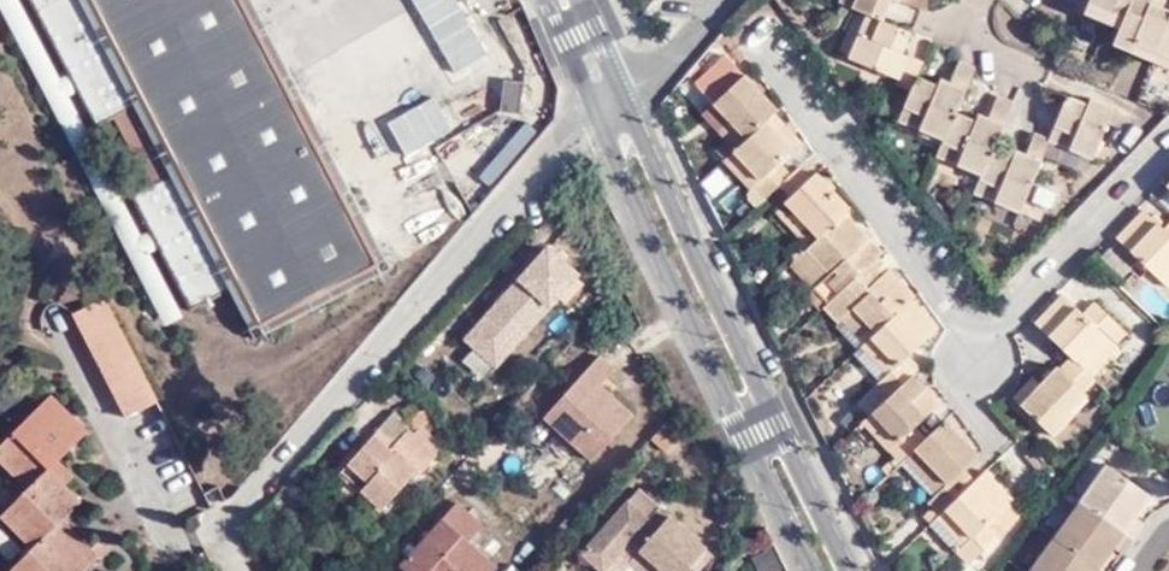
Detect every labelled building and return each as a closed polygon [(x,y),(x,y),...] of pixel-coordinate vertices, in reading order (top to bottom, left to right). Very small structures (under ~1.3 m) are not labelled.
[(146,178),(128,188),(189,301),(230,280),(255,327),(389,255),(258,0),(28,0),(92,121),(112,110),(134,98),(171,166),(146,178)] [(486,59),(458,0),(414,0),(450,75),(486,59)] [(837,1),(864,13),(880,20),(889,0),(837,0),(837,1)] [(1168,64),(1168,13),(1168,14),(1148,7),(1150,0),(1085,0),(1083,5),(1114,18),(1106,47),(1132,56),(1134,49),(1168,64)] [(897,80),(893,89),(912,97),(918,82),(924,65),(903,58),(912,33),(880,20),(864,13),(855,37),(871,43),(862,67),(897,80)] [(846,61),(862,67),(871,43),(855,37),(846,61)] [(770,112),(730,59),(703,84),(714,98),(712,101),(725,117),(715,127),(725,139),(732,146),(767,116),(770,112)] [(955,64),(944,92),(962,97),(968,78),(971,70),(955,64)] [(499,107),(518,109),(523,76),(505,74),(499,107)] [(918,82),(912,97),(901,127),(916,133),(921,119),(943,127),(948,114),(956,117),(962,97),(944,92),(918,82)] [(1087,104),(1059,93),(1044,137),(1073,148),(1077,139),(1092,145),(1107,104),(1089,95),(1087,104)] [(112,110),(146,178),(171,166),(134,98),(112,110)] [(438,98),(387,123),(405,158),(455,133),(438,98)] [(997,135),(1008,104),(990,98),(980,128),(997,135)] [(937,142),(930,162),(953,170),(959,156),(980,163),(982,157),(989,159),(993,148),(997,135),(980,128),(956,117),(948,114),(943,127),(937,142)] [(719,159),(717,160),(743,190),(753,181),(766,193),(795,168),(782,151),(791,144),(767,116),(732,146),(719,159)] [(916,133),(937,142),(943,127),(921,119),(916,133)] [(1034,163),(1044,137),(1029,131),(1020,158),(1034,163)] [(711,152),(719,159),(732,146),(725,139),(711,152)] [(1089,154),(1092,145),(1077,139),(1073,148),(1089,154)] [(975,178),(970,192),(992,201),(997,189),(1021,199),(1034,163),(1020,158),(993,148),(989,159),(982,157),(980,163),(975,178)] [(959,156),(953,170),(975,178),(980,163),(959,156)] [(766,193),(760,198),(789,231),(805,218),(819,232),(843,212),(846,210),(815,173),(806,181),(795,168),(766,193)] [(997,189),(992,201),(1016,211),(1020,203),(1021,199),(997,189)] [(1036,222),(1040,211),(1020,203),(1016,211),(1015,214),(1036,222)] [(819,232),(786,261),(821,301),(876,255),(879,252),(843,212),(819,232)] [(1158,230),(1142,214),(1115,241),(1165,290),(1168,286),(1168,220),(1158,230)] [(498,375),(582,280),(545,248),(461,343),(498,375)] [(876,255),(821,301),(857,342),(908,298),(911,295),(876,255)] [(121,406),(154,391),(103,288),(70,303),(121,406)] [(1059,296),(1035,320),(1071,357),(1087,373),(1111,347),(1105,340),(1115,330),(1089,304),(1080,314),(1059,296)] [(908,298),(857,342),(882,371),(871,383),(884,396),(908,374),(899,363),(935,329),(908,298)] [(1087,373),(1071,357),(1057,370),(1064,378),(1047,393),(1035,380),(1018,398),(1055,435),(1089,402),(1083,396),(1096,381),(1087,373)] [(601,359),(545,422),(594,466),(635,420),(602,390),(617,374),(601,359)] [(872,469),(879,476),(893,463),(925,432),(918,425),(937,407),(908,374),(884,396),(854,424),(885,456),(872,469)] [(82,551),(47,515),(57,506),(74,488),(57,470),(44,456),(53,446),(83,419),(48,381),(0,428),(0,454),(21,477),(0,498),(0,512),(24,537),(0,560),(0,564),(7,570),(62,570),(82,551)] [(830,423),(841,434),(854,424),(884,396),(871,383),(870,381),(852,399),(850,397),(842,406),(844,409),(830,423)] [(365,477),(360,482),(381,501),(413,467),(419,473),(444,444),(422,424),(429,416),(418,406),(406,420),(408,423),(385,448),(370,434),(347,458),(365,477)] [(408,423),(406,420),(394,409),(370,434),(385,448),(408,423)] [(679,414),(655,440),(668,453),(688,433),(679,414)] [(925,432),(893,463),(927,497),(921,502),(935,516),(983,473),(987,468),(954,430),(937,444),(925,432)] [(44,456),(57,470),(67,460),(53,446),(44,456)] [(354,488),(360,482),(365,477),(347,458),(336,471),(354,488)] [(1105,471),(1080,505),(1132,543),(1143,528),(1135,521),(1149,501),(1105,471)] [(921,530),(950,556),(946,561),(957,570),(963,570),(987,546),(975,535),(1008,501),(983,473),(935,516),(921,530)] [(658,570),(689,570),(692,567),(688,563),(705,545),(636,484),(578,550),(602,570),(618,570),(627,561),(636,551),(658,570)] [(470,547),(487,527),(463,505),(408,568),(411,570),(496,570),(470,547)] [(1053,542),(1095,570),(1100,570),(1112,556),(1119,561),(1132,543),(1080,505),(1053,542)] [(47,515),(82,551),(90,543),(57,506),(47,515)] [(1032,570),(1095,570),(1053,542),(1032,570)] [(636,551),(627,561),(637,570),(658,570),(636,551)] [(112,570),(102,559),(90,570),(111,570),(112,570)]
